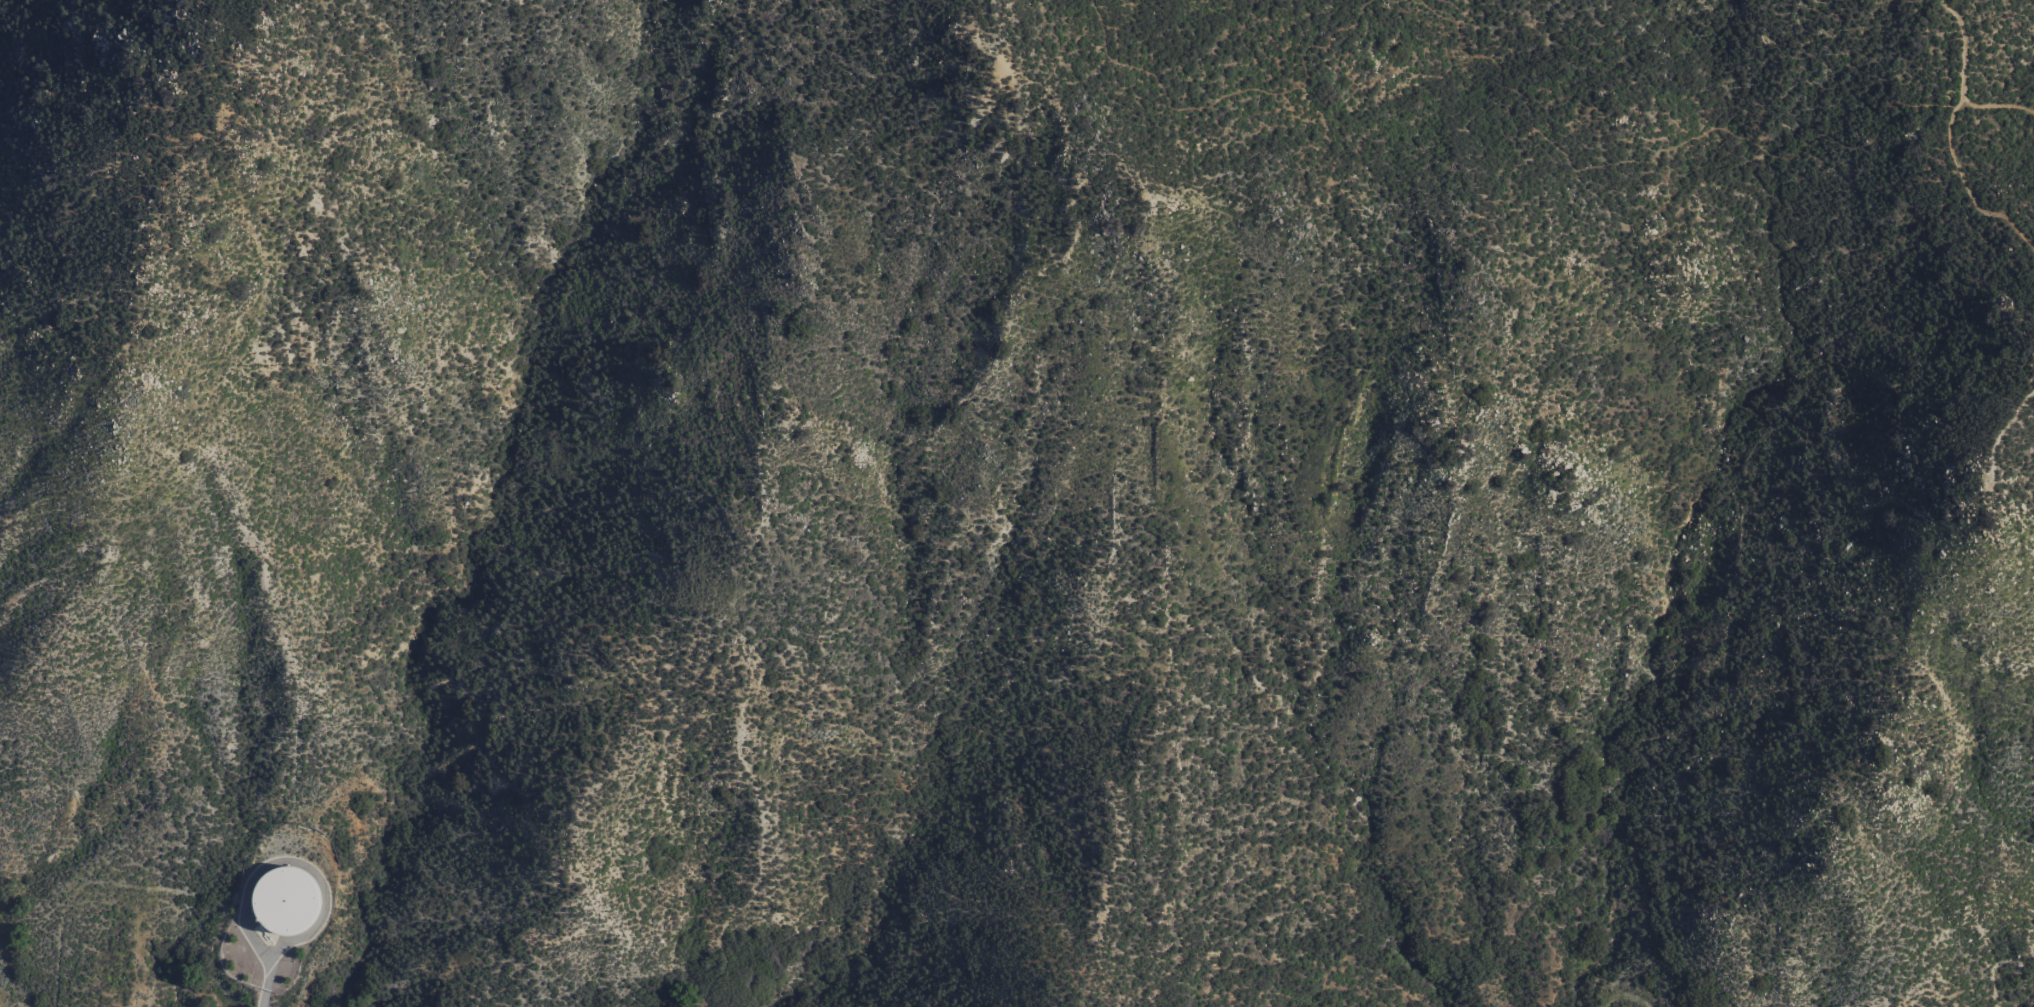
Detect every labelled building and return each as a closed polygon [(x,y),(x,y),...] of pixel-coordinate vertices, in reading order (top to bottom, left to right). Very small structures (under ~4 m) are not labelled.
[(314,866),(254,871),(260,935),(319,930),(314,866)]
